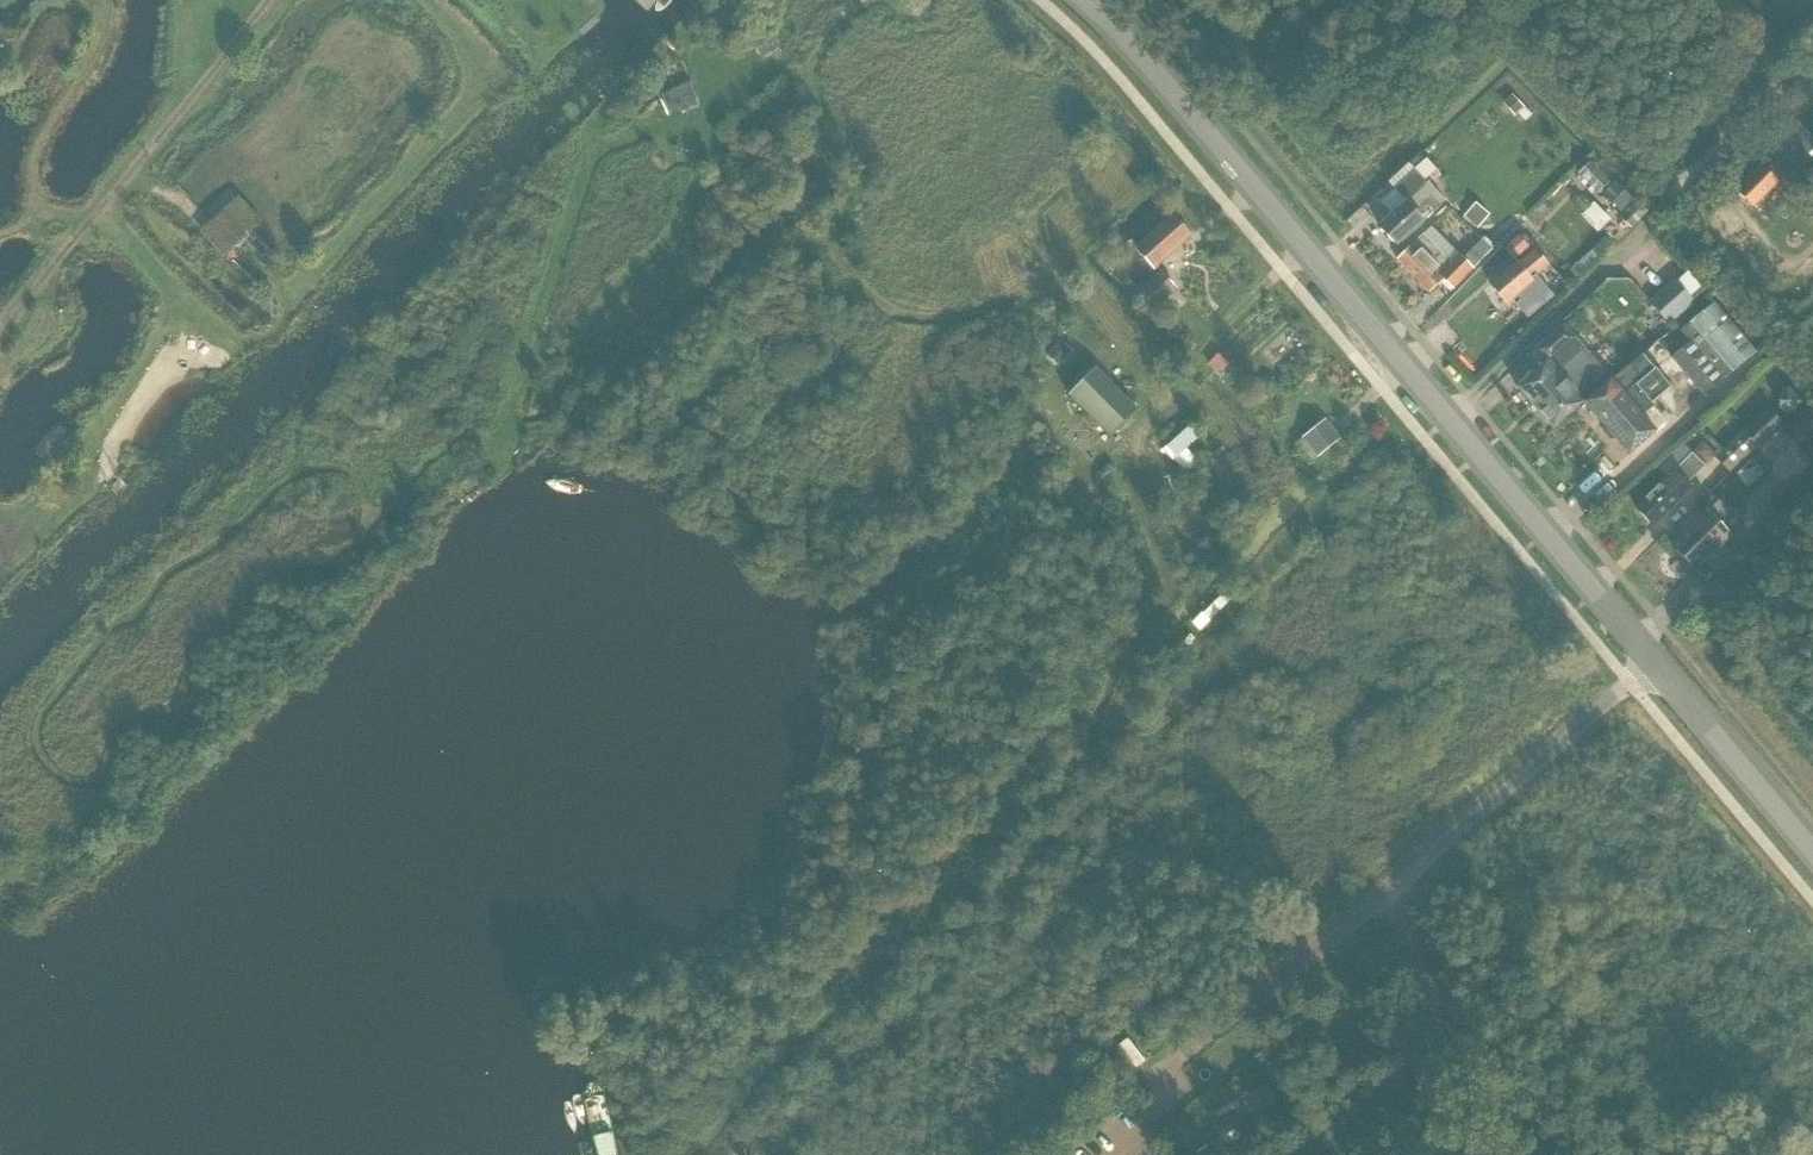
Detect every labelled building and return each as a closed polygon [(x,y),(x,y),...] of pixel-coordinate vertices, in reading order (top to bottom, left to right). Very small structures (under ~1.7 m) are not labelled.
[(1802,159),(1812,148),(1812,138),(1796,122),(1780,137),(1802,159)] [(1581,173),(1636,223),(1650,208),(1595,158),(1581,173)] [(1778,180),(1785,173),(1769,158),(1762,165),(1761,164),(1736,190),(1753,206),(1778,181),(1778,180)] [(1432,194),(1427,198),(1420,190),(1427,183),(1415,170),(1395,188),(1406,201),(1379,225),(1397,245),(1442,204),(1432,194)] [(1190,235),(1173,216),(1118,265),(1158,306),(1175,289),(1159,272),(1161,270),(1156,265),(1190,235)] [(1473,268),(1491,250),(1482,240),(1464,259),(1459,254),(1451,262),(1423,234),(1398,259),(1429,291),(1444,276),(1454,287),(1473,268)] [(1513,260),(1529,247),(1519,235),(1503,248),(1513,260)] [(1517,262),(1491,285),(1506,302),(1511,298),(1527,318),(1553,296),(1536,275),(1549,264),(1536,248),(1518,264),(1517,262)] [(1668,324),(1693,300),(1674,279),(1648,303),(1668,324)] [(1754,351),(1713,303),(1681,330),(1690,341),(1673,356),(1704,392),(1754,351)] [(1547,361),(1518,387),(1533,405),(1564,378),(1558,371),(1571,360),(1585,348),(1575,337),(1575,338),(1564,326),(1550,339),(1537,350),(1547,361)] [(1057,345),(1047,355),(1058,365),(1068,355),(1057,345)] [(1564,378),(1533,405),(1553,427),(1610,377),(1585,348),(1571,360),(1558,371),(1564,378)] [(1640,352),(1610,378),(1583,402),(1629,454),(1656,430),(1642,415),(1653,405),(1652,403),(1670,387),(1640,352)] [(1139,408),(1097,366),(1070,392),(1112,435),(1139,408)] [(1779,396),(1779,409),(1787,417),(1803,402),(1788,387),(1779,396)] [(1782,430),(1798,447),(1812,432),(1812,422),(1803,411),(1782,430)] [(1729,470),(1756,444),(1775,427),(1762,413),(1716,456),(1729,470)] [(1326,419),(1302,438),(1318,457),(1342,438),(1326,419)] [(1191,448),(1201,461),(1214,451),(1205,438),(1191,448)] [(1703,442),(1694,451),(1703,461),(1713,452),(1703,442)] [(1188,450),(1175,462),(1186,474),(1199,462),(1188,450)] [(1692,453),(1674,470),(1636,507),(1654,525),(1681,498),(1687,492),(1683,487),(1705,466),(1692,453)] [(1719,523),(1731,511),(1719,499),(1707,511),(1706,510),(1672,544),(1697,569),(1731,535),(1719,523)] [(1266,1086),(1255,1091),(1262,1106),(1273,1100),(1266,1086)]
